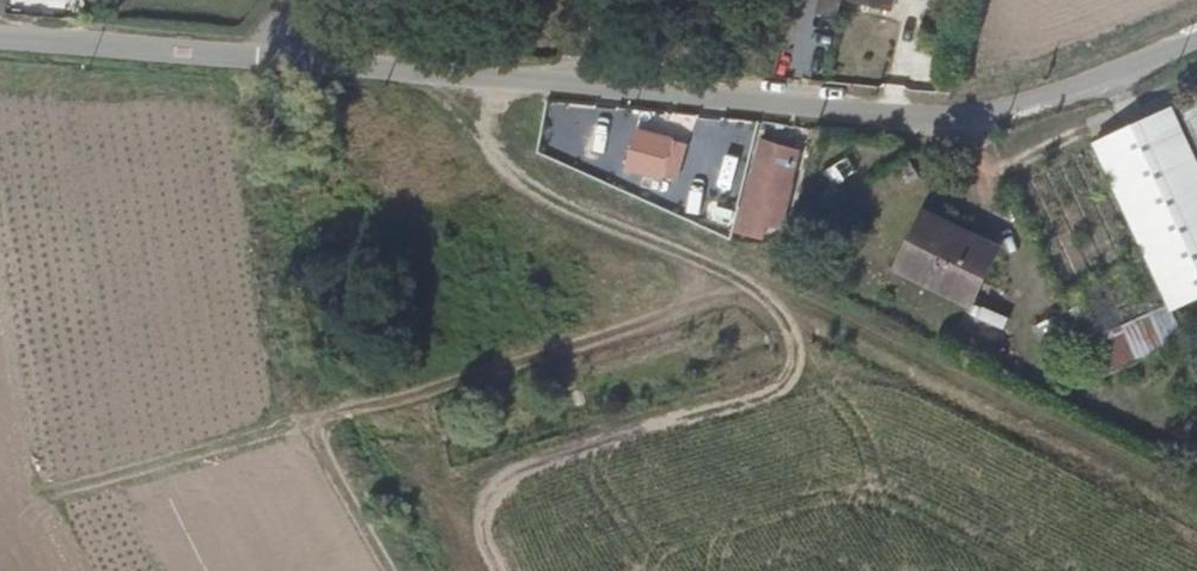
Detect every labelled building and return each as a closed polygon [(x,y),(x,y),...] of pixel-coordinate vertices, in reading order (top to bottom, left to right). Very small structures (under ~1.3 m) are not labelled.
[(7,15),(9,0),(0,0),(0,14),(7,15)] [(843,0),(819,0),(817,13),(840,17),(843,0)] [(606,163),(615,127),(593,122),(584,158),(606,163)] [(649,143),(646,177),(682,181),(688,147),(649,143)] [(1086,365),(1194,311),(1121,149),(1042,185),(1100,308),(1066,325),(1086,365)] [(775,153),(762,191),(791,199),(805,161),(775,153)] [(831,185),(856,177),(850,159),(825,167),(831,185)] [(955,222),(930,275),(1002,308),(1025,252),(955,222)] [(980,307),(971,330),(998,340),(1007,317),(980,307)]
